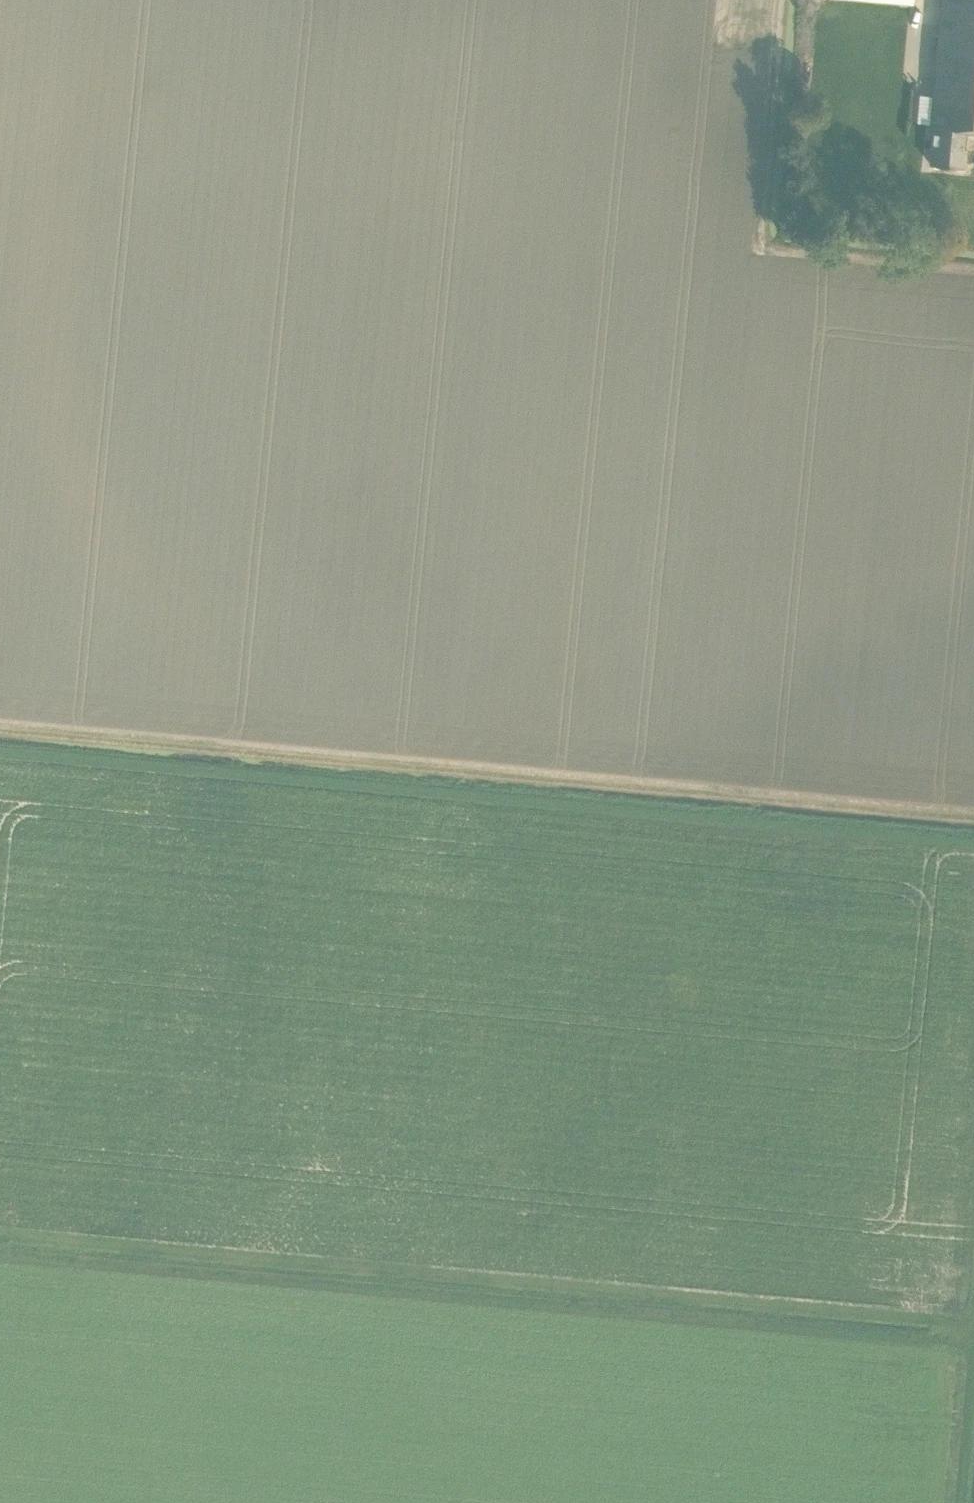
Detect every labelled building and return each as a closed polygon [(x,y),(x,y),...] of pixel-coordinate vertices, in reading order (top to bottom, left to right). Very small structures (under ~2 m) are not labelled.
[(964,167),(966,147),(963,147),(965,126),(973,127),(973,0),(940,0),(929,124),(934,125),(930,163),(964,167)]
